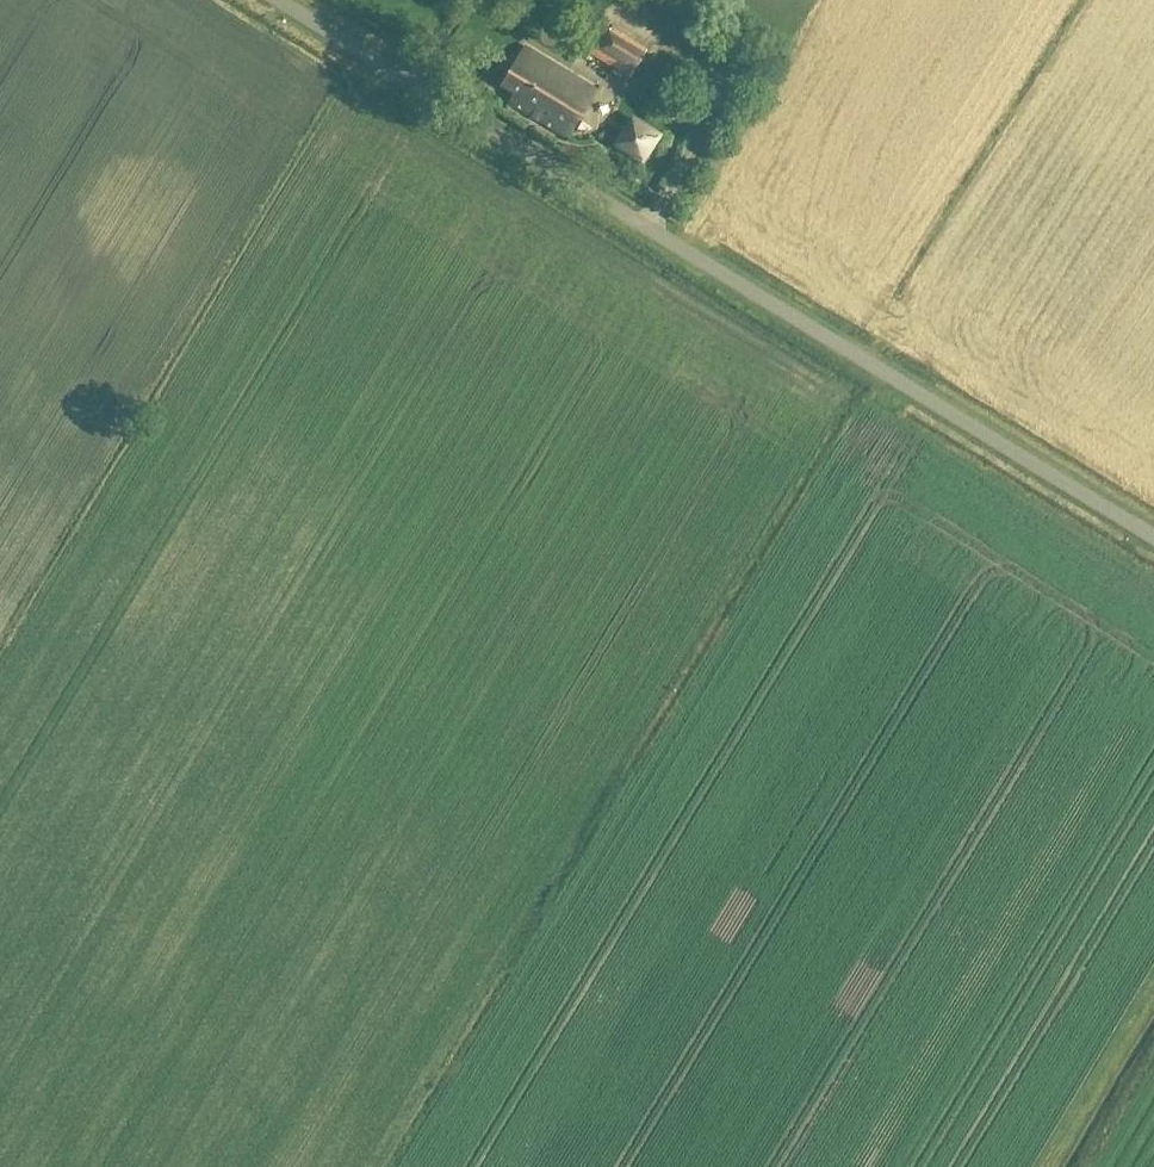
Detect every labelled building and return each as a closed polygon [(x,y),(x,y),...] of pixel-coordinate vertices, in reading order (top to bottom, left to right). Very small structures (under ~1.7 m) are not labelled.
[(643,53),(602,28),(587,52),(628,77),(643,53)] [(567,138),(595,91),(525,49),(504,85),(516,92),(510,104),(567,138)]
